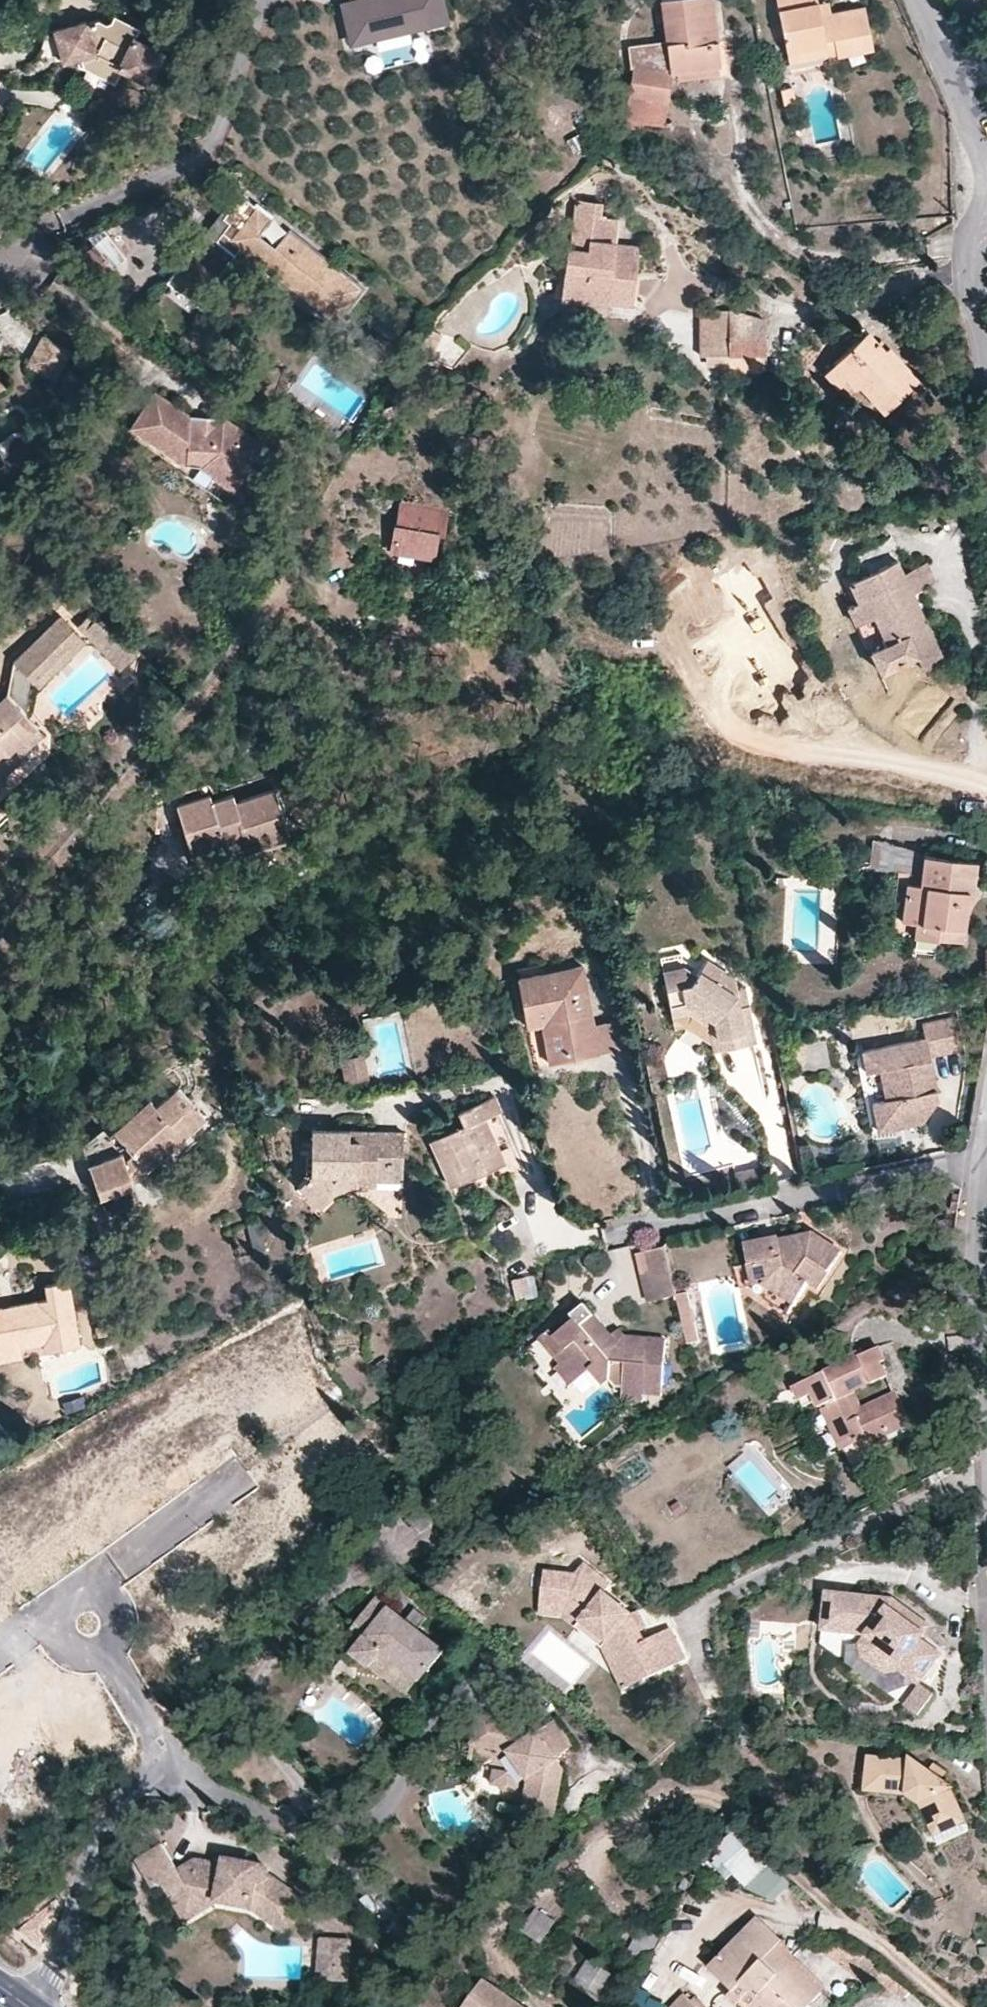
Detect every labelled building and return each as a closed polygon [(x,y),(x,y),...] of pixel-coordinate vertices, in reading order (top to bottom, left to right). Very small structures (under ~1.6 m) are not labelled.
[(343,2),(351,41),(448,20),(443,0),(350,0),(343,2)] [(669,72),(675,71),(677,79),(715,74),(715,67),(718,66),(716,41),(718,41),(713,0),(658,0),(664,42),(665,43),(669,72)] [(788,63),(835,56),(836,58),(872,50),(862,5),(829,10),(826,1),(816,3),(815,0),(775,0),(788,63)] [(92,24),(57,34),(65,67),(97,59),(122,68),(120,73),(153,89),(169,56),(136,40),(140,31),(116,19),(114,25),(109,28),(103,23),(101,28),(94,28),(92,24)] [(631,67),(669,72),(665,43),(632,48),(631,67)] [(662,125),(669,72),(631,67),(623,118),(662,125)] [(239,192),(237,196),(238,198),(221,219),(225,223),(213,240),(203,230),(184,255),(211,277),(192,302),(195,304),(240,247),(244,251),(272,273),(280,264),(324,298),(316,309),(332,321),(359,287),(286,229),(271,247),(256,235),(270,216),(239,192)] [(238,198),(237,196),(233,193),(203,230),(213,240),(225,223),(221,219),(238,198)] [(599,203),(574,200),(562,299),(606,305),(606,300),(630,303),(635,246),(616,242),(618,219),(598,217),(599,203)] [(240,247),(195,304),(199,308),(244,251),(240,247)] [(272,273),(316,309),(324,298),(280,264),(272,273)] [(717,370),(724,371),(724,310),(699,309),(698,355),(704,354),(705,365),(717,365),(717,370)] [(724,310),(724,371),(760,370),(760,355),(764,353),(762,320),(724,310)] [(867,332),(824,372),(835,385),(844,378),(853,388),(857,384),(881,410),(917,377),(887,345),(883,349),(867,332)] [(67,351),(39,334),(23,361),(50,378),(67,351)] [(182,427),(184,416),(151,393),(127,427),(179,462),(196,463),(209,472),(210,476),(228,489),(252,456),(240,448),(248,436),(219,416),(209,428),(199,422),(190,431),(182,427)] [(219,416),(184,416),(182,427),(190,431),(199,422),(209,428),(219,416)] [(240,448),(252,456),(261,445),(248,436),(240,448)] [(402,491),(400,502),(446,509),(448,498),(402,491)] [(446,509),(400,502),(395,525),(392,526),(387,552),(432,559),(436,534),(443,536),(446,509)] [(897,559),(848,582),(857,599),(845,606),(854,624),(871,616),(883,642),(868,650),(878,672),(915,657),(921,669),(943,657),(912,592),(934,580),(926,561),(903,572),(897,559)] [(760,705),(803,678),(732,563),(706,579),(725,610),(708,621),(760,705)] [(75,624),(82,632),(96,618),(89,610),(75,624)] [(96,618),(82,632),(115,670),(131,656),(96,618)] [(6,783),(2,776),(16,763),(8,752),(22,739),(25,741),(37,729),(21,710),(28,683),(29,681),(74,637),(58,619),(12,663),(1,691),(0,693),(0,789),(6,783)] [(74,637),(29,681),(34,687),(77,642),(74,637)] [(207,795),(176,805),(191,851),(221,844),(225,852),(286,833),(271,789),(233,801),(231,794),(210,801),(207,795)] [(874,837),(869,860),(913,868),(918,845),(874,837)] [(977,860),(924,855),(919,882),(906,881),(901,919),(915,921),(914,936),(962,939),(969,889),(974,890),(977,860)] [(671,1012),(688,1010),(692,1006),(717,1029),(724,1028),(729,1047),(754,1042),(746,1003),(738,1005),(735,988),(733,976),(704,962),(694,974),(681,967),(663,971),(671,1012)] [(600,1052),(593,1022),(581,963),(517,974),(528,1026),(540,1025),(550,1061),(600,1052)] [(743,986),(735,988),(738,1005),(746,1003),(743,986)] [(692,1006),(688,1010),(710,1030),(714,1050),(729,1047),(724,1028),(717,1029),(692,1006)] [(617,1017),(593,1022),(600,1052),(624,1048),(617,1017)] [(868,1071),(877,1069),(888,1068),(893,1095),(883,1098),(874,1099),(880,1129),(924,1118),(939,1095),(937,1088),(932,1089),(930,1082),(936,1081),(932,1055),(957,1050),(953,1017),(923,1023),(925,1039),(865,1051),(868,1071)] [(360,1056),(354,1057),(359,1080),(366,1079),(360,1056)] [(354,1057),(348,1058),(355,1081),(359,1080),(354,1057)] [(355,1081),(348,1058),(341,1059),(346,1082),(355,1081)] [(888,1068),(877,1069),(883,1098),(893,1095),(888,1068)] [(140,1122),(133,1114),(109,1134),(121,1148),(126,1144),(148,1171),(168,1153),(161,1144),(184,1124),(191,1133),(207,1119),(181,1087),(158,1106),(140,1122)] [(519,1158),(495,1096),(457,1112),(440,1120),(445,1132),(430,1139),(448,1186),(519,1158)] [(152,1098),(133,1114),(140,1122),(158,1106),(152,1098)] [(161,1144),(168,1153),(191,1133),(184,1124),(161,1144)] [(353,1142),(353,1131),(315,1130),(314,1170),(302,1187),(323,1205),(337,1190),(330,1172),(352,1164),(359,1182),(403,1182),(403,1164),(380,1164),(380,1142),(353,1142)] [(404,1132),(353,1131),(353,1142),(380,1142),(380,1164),(403,1164),(404,1132)] [(123,1152),(89,1163),(99,1197),(135,1186),(123,1152)] [(330,1172),(337,1190),(359,1182),(352,1164),(330,1172)] [(736,1171),(738,1181),(763,1176),(761,1165),(736,1171)] [(763,1176),(738,1181),(740,1192),(765,1187),(763,1176)] [(261,1223),(248,1226),(255,1255),(267,1253),(261,1223)] [(744,1246),(748,1266),(753,1287),(761,1286),(791,1306),(806,1285),(816,1290),(840,1254),(811,1233),(780,1243),(779,1239),(744,1246)] [(664,1244),(634,1251),(646,1300),(676,1293),(664,1244)] [(753,1287),(748,1266),(741,1268),(747,1289),(753,1287)] [(23,1357),(21,1347),(42,1342),(45,1350),(78,1344),(68,1280),(45,1283),(46,1297),(0,1305),(0,1361),(23,1357)] [(761,1286),(753,1287),(755,1295),(784,1314),(791,1306),(761,1286)] [(689,1294),(677,1295),(683,1320),(689,1346),(700,1343),(689,1294)] [(563,1349),(554,1358),(559,1363),(573,1379),(577,1377),(594,1364),(615,1386),(615,1391),(622,1391),(622,1399),(641,1399),(643,1391),(644,1384),(662,1384),(666,1338),(646,1337),(646,1344),(635,1344),(634,1346),(620,1346),(609,1332),(585,1304),(569,1317),(572,1320),(552,1337),(563,1349)] [(616,1326),(609,1332),(620,1346),(634,1346),(635,1344),(646,1344),(646,1337),(624,1335),(616,1326)] [(537,1339),(554,1358),(563,1349),(552,1337),(547,1332),(537,1339)] [(863,1411),(860,1405),(853,1391),(887,1373),(882,1360),(887,1359),(880,1345),(861,1355),(858,1351),(830,1363),(831,1366),(823,1369),(824,1372),(794,1386),(800,1397),(812,1393),(817,1406),(825,1403),(853,1463),(875,1453),(873,1446),(890,1438),(887,1433),(910,1421),(899,1394),(863,1411)] [(573,1379),(559,1363),(553,1367),(568,1384),(573,1379)] [(644,1384),(643,1391),(661,1393),(662,1384),(644,1384)] [(896,1388),(860,1405),(863,1411),(899,1394),(896,1388)] [(63,1448),(87,1509),(158,1482),(150,1462),(206,1440),(190,1399),(63,1448)] [(544,1573),(540,1608),(569,1611),(580,1620),(575,1628),(605,1649),(615,1671),(633,1662),(644,1681),(685,1660),(669,1629),(645,1640),(639,1630),(630,1614),(601,1595),(606,1587),(581,1568),(575,1576),(544,1573)] [(921,1638),(924,1633),(895,1612),(900,1603),(892,1598),(827,1591),(823,1630),(866,1634),(860,1642),(862,1655),(884,1671),(898,1670),(898,1668),(919,1683),(920,1682),(941,1653),(921,1638)] [(366,1636),(421,1679),(444,1648),(420,1628),(408,1619),(378,1595),(354,1624),(366,1636)] [(930,1624),(900,1603),(895,1612),(924,1633),(930,1624)] [(408,1619),(420,1628),(429,1615),(418,1606),(408,1619)] [(569,1611),(540,1608),(540,1616),(562,1618),(575,1628),(580,1620),(569,1611)] [(637,1610),(630,1614),(639,1630),(645,1627),(637,1610)] [(410,1693),(421,1679),(366,1636),(354,1651),(410,1693)] [(633,1662),(615,1671),(625,1690),(644,1681),(633,1662)] [(920,1715),(935,1693),(922,1683),(907,1705),(920,1715)] [(538,1728),(530,1726),(513,1722),(514,1717),(482,1710),(475,1742),(509,1748),(530,1775),(524,1808),(557,1815),(565,1768),(558,1756),(574,1744),(555,1717),(545,1724),(538,1728)] [(936,1779),(925,1772),(910,1760),(865,1756),(861,1791),(898,1797),(901,1797),(916,1807),(930,1836),(959,1823),(944,1785),(936,1779)] [(929,1766),(925,1772),(936,1779),(940,1773),(929,1766)] [(916,1807),(901,1797),(897,1804),(907,1812),(921,1840),(930,1836),(916,1807)] [(769,1861),(735,1828),(718,1845),(722,1849),(711,1860),(727,1876),(733,1870),(747,1884),(769,1861)] [(163,1880),(179,1905),(210,1886),(217,1899),(249,1903),(286,1926),(307,1897),(270,1869),(269,1866),(268,1863),(265,1861),(225,1855),(224,1862),(222,1867),(211,1865),(211,1860),(195,1857),(179,1866),(162,1842),(138,1857),(155,1883),(163,1880)] [(749,1888),(772,1904),(790,1879),(767,1863),(749,1888)] [(210,1886),(179,1905),(187,1918),(217,1899),(210,1886)] [(535,1905),(521,1927),(541,1940),(555,1918),(535,1905)] [(757,1915),(716,1957),(711,1953),(704,1961),(732,1990),(736,1988),(755,2006),(804,2006),(821,1989),(776,1945),(781,1939),(757,1915)] [(352,1937),(320,1937),(319,1981),(351,1982),(352,1937)] [(617,1975),(588,1958),(576,1978),(604,1996),(617,1975)] [(483,1978),(464,2006),(525,2006),(483,1978)] [(687,1995),(676,2006),(699,2006),(687,1995)]
